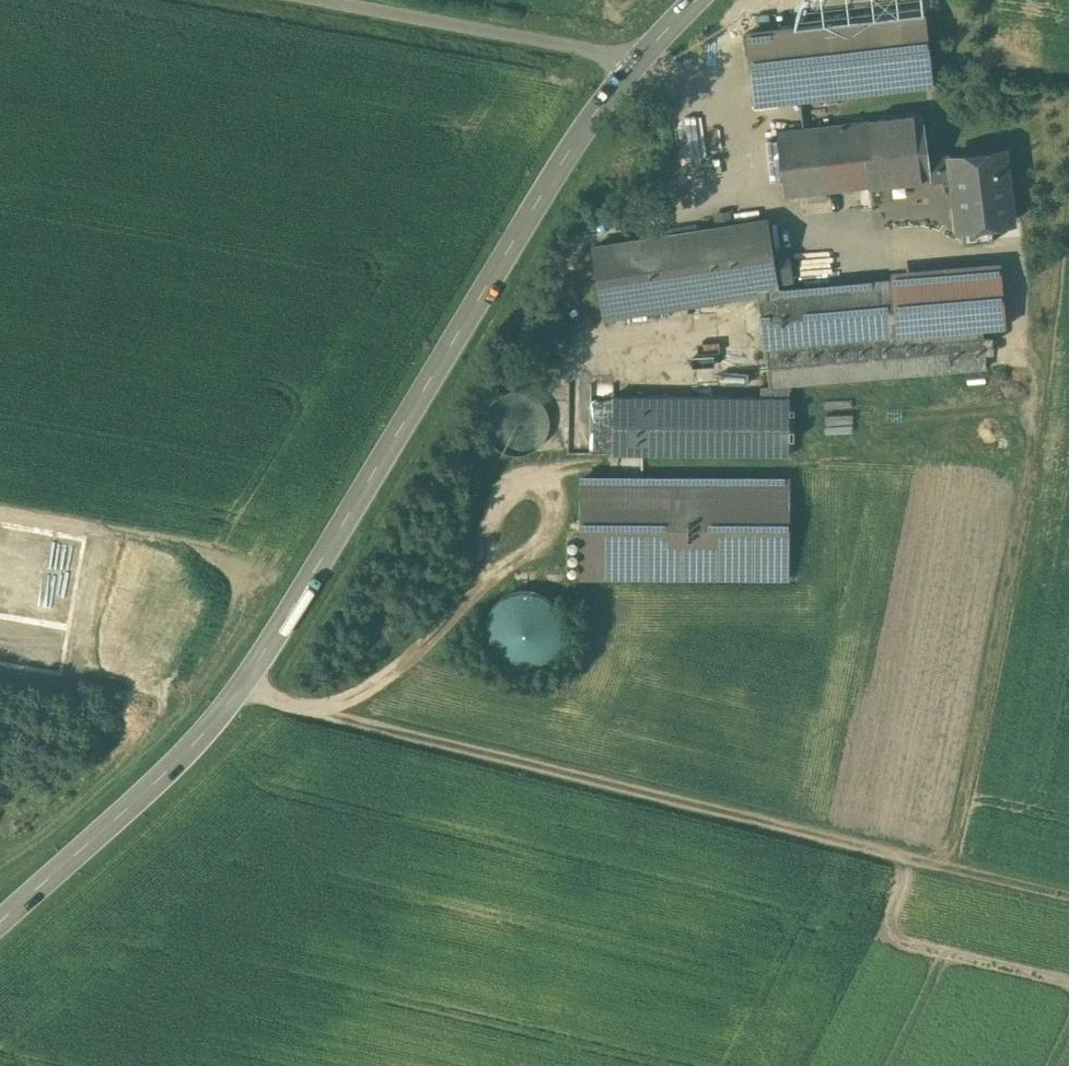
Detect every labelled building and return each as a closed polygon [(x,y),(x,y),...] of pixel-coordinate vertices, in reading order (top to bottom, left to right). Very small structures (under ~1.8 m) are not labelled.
[(931,83),(923,12),(746,31),(754,101),(931,83)] [(931,179),(928,159),(922,114),(777,131),(785,196),(931,179)] [(928,159),(931,179),(952,177),(957,228),(1013,221),(1002,150),(928,159)] [(779,296),(769,219),(593,246),(603,317),(765,293),(770,385),(758,386),(760,395),(612,395),(612,453),(789,454),(789,384),(988,368),(984,328),(1006,327),(1001,273),(893,283),(894,286),(779,296)] [(780,480),(586,479),(586,573),(780,574),(780,480)] [(563,624),(559,612),(552,601),(541,594),(529,590),(517,590),(505,594),(494,602),(487,613),(484,626),(485,640),(491,652),(500,662),(512,668),(525,669),(539,666),(550,659),(558,649),(563,637),(563,624)]
